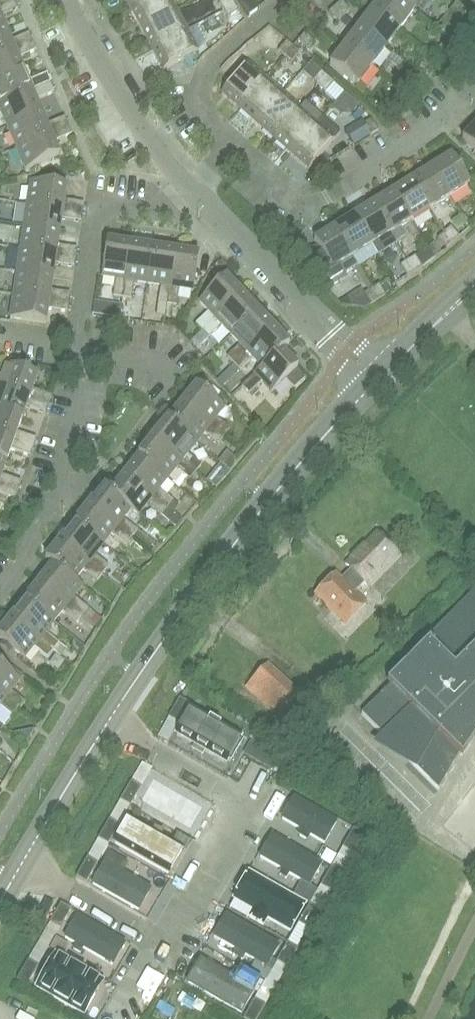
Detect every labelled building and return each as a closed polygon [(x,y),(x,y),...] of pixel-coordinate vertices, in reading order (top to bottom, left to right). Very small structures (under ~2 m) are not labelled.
[(0,16),(19,9),(15,0),(0,6),(0,31),(6,29),(0,16)] [(168,0),(147,0),(133,7),(144,27),(174,11),(168,0)] [(224,11),(234,4),(232,0),(224,0),(219,4),(224,11)] [(397,0),(380,0),(372,10),(400,30),(414,12),(397,0)] [(414,12),(418,16),(430,0),(397,0),(414,12)] [(342,1),(336,7),(344,17),(351,11),(342,1)] [(239,11),(234,4),(224,11),(229,18),(239,11)] [(338,22),(344,17),(336,7),(329,13),(338,22)] [(400,30),(372,10),(359,28),(386,49),(400,30)] [(185,31),(174,11),(144,27),(155,48),(185,31)] [(444,19),(436,29),(443,35),(447,38),(455,28),(450,24),(444,19)] [(386,49),(359,28),(345,46),(372,67),(386,49)] [(33,42),(29,33),(11,41),(6,29),(0,31),(0,56),(33,42)] [(196,52),(185,31),(155,48),(166,68),(184,59),(193,54),(196,52)] [(314,42),(305,34),(299,40),(309,49),(314,42)] [(279,51),(285,57),(294,47),(287,41),(279,51)] [(18,58),(37,51),(33,42),(0,56),(0,81),(24,71),(18,58)] [(372,67),(345,46),(330,65),(358,86),(372,67)] [(300,53),(294,47),(285,57),(292,62),(300,53)] [(193,54),(184,59),(188,67),(197,62),(193,54)] [(241,106),(264,81),(246,65),(224,91),(241,106)] [(51,84),(47,75),(29,83),(24,71),(0,81),(0,106),(51,84)] [(313,81),(319,87),(328,77),(321,71),(313,81)] [(334,83),(328,77),(319,87),(326,92),(334,83)] [(259,121),(281,96),(264,81),(241,106),(259,121)] [(36,100),(54,93),(51,84),(0,106),(0,108),(8,127),(41,113),(36,100)] [(276,137),(298,111),(281,96),(259,121),(276,137)] [(293,152),(316,126),(323,118),(306,103),(298,111),(276,137),(293,152)] [(17,148),(69,126),(65,117),(47,125),(41,113),(8,127),(17,148)] [(311,167),(333,141),(340,133),(323,118),(316,126),(293,152),(311,167)] [(379,130),(372,119),(365,124),(371,135),(379,130)] [(365,124),(362,121),(345,132),(354,145),(371,135),(365,124)] [(59,156),(54,142),(72,135),(69,126),(17,148),(26,170),(59,156)] [(463,139),(474,151),(474,126),(463,139)] [(470,185),(452,156),(432,168),(450,198),(470,185)] [(450,198),(432,168),(412,180),(430,210),(450,198)] [(430,210),(412,180),(393,192),(411,222),(430,210)] [(65,200),(67,186),(31,181),(27,204),(83,213),(84,203),(65,200)] [(411,222),(393,192),(374,204),(382,218),(392,234),(397,242),(406,236),(401,228),(411,222)] [(60,232),(62,219),(82,222),(83,213),(27,204),(24,227),(60,232)] [(382,218),(374,204),(354,216),(372,246),(392,234),(382,218)] [(372,246),(354,216),(335,228),(353,258),(372,246)] [(58,245),(60,232),(24,227),(21,249),(76,258),(78,248),(58,245)] [(451,227),(445,233),(454,242),(460,237),(451,227)] [(358,266),(353,258),(335,228),(315,241),(323,255),(313,261),(329,287),(341,280),(339,278),(358,266)] [(447,248),(454,242),(445,233),(439,239),(447,248)] [(122,298),(130,244),(107,241),(102,277),(116,279),(113,297),(122,298)] [(148,284),(153,248),(130,244),(122,298),(132,299),(134,282),(148,284)] [(148,284),(161,286),(158,303),(167,305),(176,251),(153,248),(148,284)] [(53,277),(55,264),(75,267),(76,258),(21,249),(17,272),(53,277)] [(194,290),(199,255),(176,251),(167,305),(177,306),(179,288),(194,290)] [(409,261),(416,271),(425,266),(418,255),(409,261)] [(408,276),(416,271),(409,261),(401,265),(408,276)] [(51,291),(53,277),(17,272),(14,294),(69,303),(71,294),(51,291)] [(203,331),(242,294),(226,276),(199,301),(209,312),(196,324),(203,331)] [(387,283),(381,287),(386,295),(393,292),(387,283)] [(380,284),(372,289),(379,300),(386,295),(381,287),(380,284)] [(372,305),(379,300),(372,289),(365,294),(372,305)] [(46,323),(48,309),(68,312),(69,303),(14,294),(10,318),(46,323)] [(231,335),(258,310),(242,294),(203,331),(208,337),(209,338),(222,325),(231,335)] [(109,306),(107,318),(119,319),(121,308),(109,306)] [(234,364),(273,327),(258,310),(231,335),(241,345),(228,357),(234,364)] [(263,368),(282,350),(283,351),(290,344),(273,327),(234,364),(240,371),(253,359),(262,368),(263,368)] [(203,331),(196,337),(202,343),(208,337),(203,331)] [(298,367),(283,351),(282,350),(263,368),(262,368),(242,387),(249,394),(262,382),(272,392),(286,379),(297,368),(298,367)] [(38,375),(3,363),(0,373),(0,387),(49,404),(52,396),(33,389),(38,375)] [(297,368),(286,379),(295,388),(306,377),(297,368)] [(207,393),(197,384),(182,403),(225,436),(230,429),(216,418),(225,407),(216,399),(207,393)] [(212,386),(207,393),(216,399),(221,393),(212,386)] [(49,404),(0,387),(0,411),(22,419),(27,407),(45,413),(49,404)] [(225,436),(182,403),(168,420),(196,443),(205,433),(219,444),(225,436)] [(22,419),(0,411),(0,436),(33,447),(36,439),(18,432),(22,419)] [(196,443),(168,420),(154,438),(196,472),(202,465),(188,454),(196,443)] [(33,447),(0,436),(0,460),(7,462),(11,450),(30,456),(33,447)] [(196,472),(154,438),(140,456),(168,479),(176,468),(190,479),(196,472)] [(168,479),(140,456),(125,474),(168,508),(173,500),(159,489),(168,479)] [(7,462),(0,460),(0,484),(18,490),(21,482),(2,475),(7,462)] [(168,508),(125,474),(112,491),(111,492),(132,509),(131,509),(139,515),(148,504),(162,515),(168,508)] [(18,490),(0,484),(0,494),(15,499),(18,490)] [(132,509),(111,492),(112,491),(104,485),(89,504),(132,538),(137,530),(123,519),(131,509),(132,509)] [(173,500),(168,508),(174,513),(180,506),(173,500)] [(132,538),(89,504),(75,521),(103,544),(112,534),(126,545),(132,538)] [(103,544),(75,521),(61,539),(103,573),(109,566),(95,555),(103,544)] [(347,623),(367,603),(355,591),(365,581),(368,584),(400,552),(378,530),(346,562),(355,571),(345,581),(336,572),(316,592),(347,623)] [(103,573),(61,539),(46,558),(53,564),(54,564),(75,580),(75,579),(83,570),(97,581),(103,573)] [(74,597),(83,585),(75,579),(75,580),(54,564),(53,564),(40,581),(82,615),(88,608),(74,597)] [(82,615),(40,581),(25,599),(54,622),(62,611),(76,622),(82,615)] [(465,611),(474,622),(474,598),(465,611)] [(54,622),(25,599),(11,617),(54,651),(60,644),(45,632),(54,622)] [(88,608),(82,615),(91,621),(96,614),(88,608)] [(474,739),(474,622),(465,611),(430,638),(434,642),(433,643),(430,640),(387,683),(390,686),(362,714),(388,740),(385,742),(412,758),(409,761),(439,790),(459,755),(462,757),(474,739)] [(11,617),(0,631),(0,638),(2,640),(13,649),(25,658),(34,647),(48,658),(54,651),(11,617)] [(0,643),(0,645),(9,653),(13,649),(2,640),(0,643)] [(60,644),(54,651),(62,657),(67,650),(60,644)] [(300,692),(266,660),(244,683),(278,715),(300,692)] [(9,663),(5,668),(20,680),(24,675),(9,663)] [(0,664),(0,694),(20,710),(25,702),(11,691),(20,680),(5,668),(0,664)] [(0,694),(0,706),(14,717),(20,710),(0,694)] [(190,704),(180,697),(168,717),(169,718),(179,723),(190,704)] [(36,728),(14,731),(28,742),(36,728)] [(120,801),(121,801),(131,807),(136,798),(142,787),(132,781),(131,781),(120,801)] [(330,853),(343,832),(293,803),(280,825),(330,853)] [(98,838),(99,839),(109,844),(119,827),(120,825),(110,820),(109,819),(98,838)] [(353,853),(364,834),(354,828),(343,848),(353,853)] [(76,876),(77,877),(87,883),(98,863),(88,857),(76,876)] [(331,892),(343,872),(332,866),(321,886),(331,892)] [(50,923),(60,929),(72,910),(72,909),(61,903),(60,905),(50,922),(50,923)] [(310,929),(320,911),(310,905),(299,924),(310,929)] [(105,967),(117,952),(102,939),(90,954),(105,967)] [(287,968),(298,949),(295,947),(288,943),(277,962),(287,968)] [(27,985),(28,986),(39,966),(28,960),(24,967),(17,979),(27,985)] [(190,998),(166,989),(154,1018),(182,1018),(190,998)] [(255,1000),(244,1018),(258,1018),(266,1005),(265,1005),(255,1000)]
